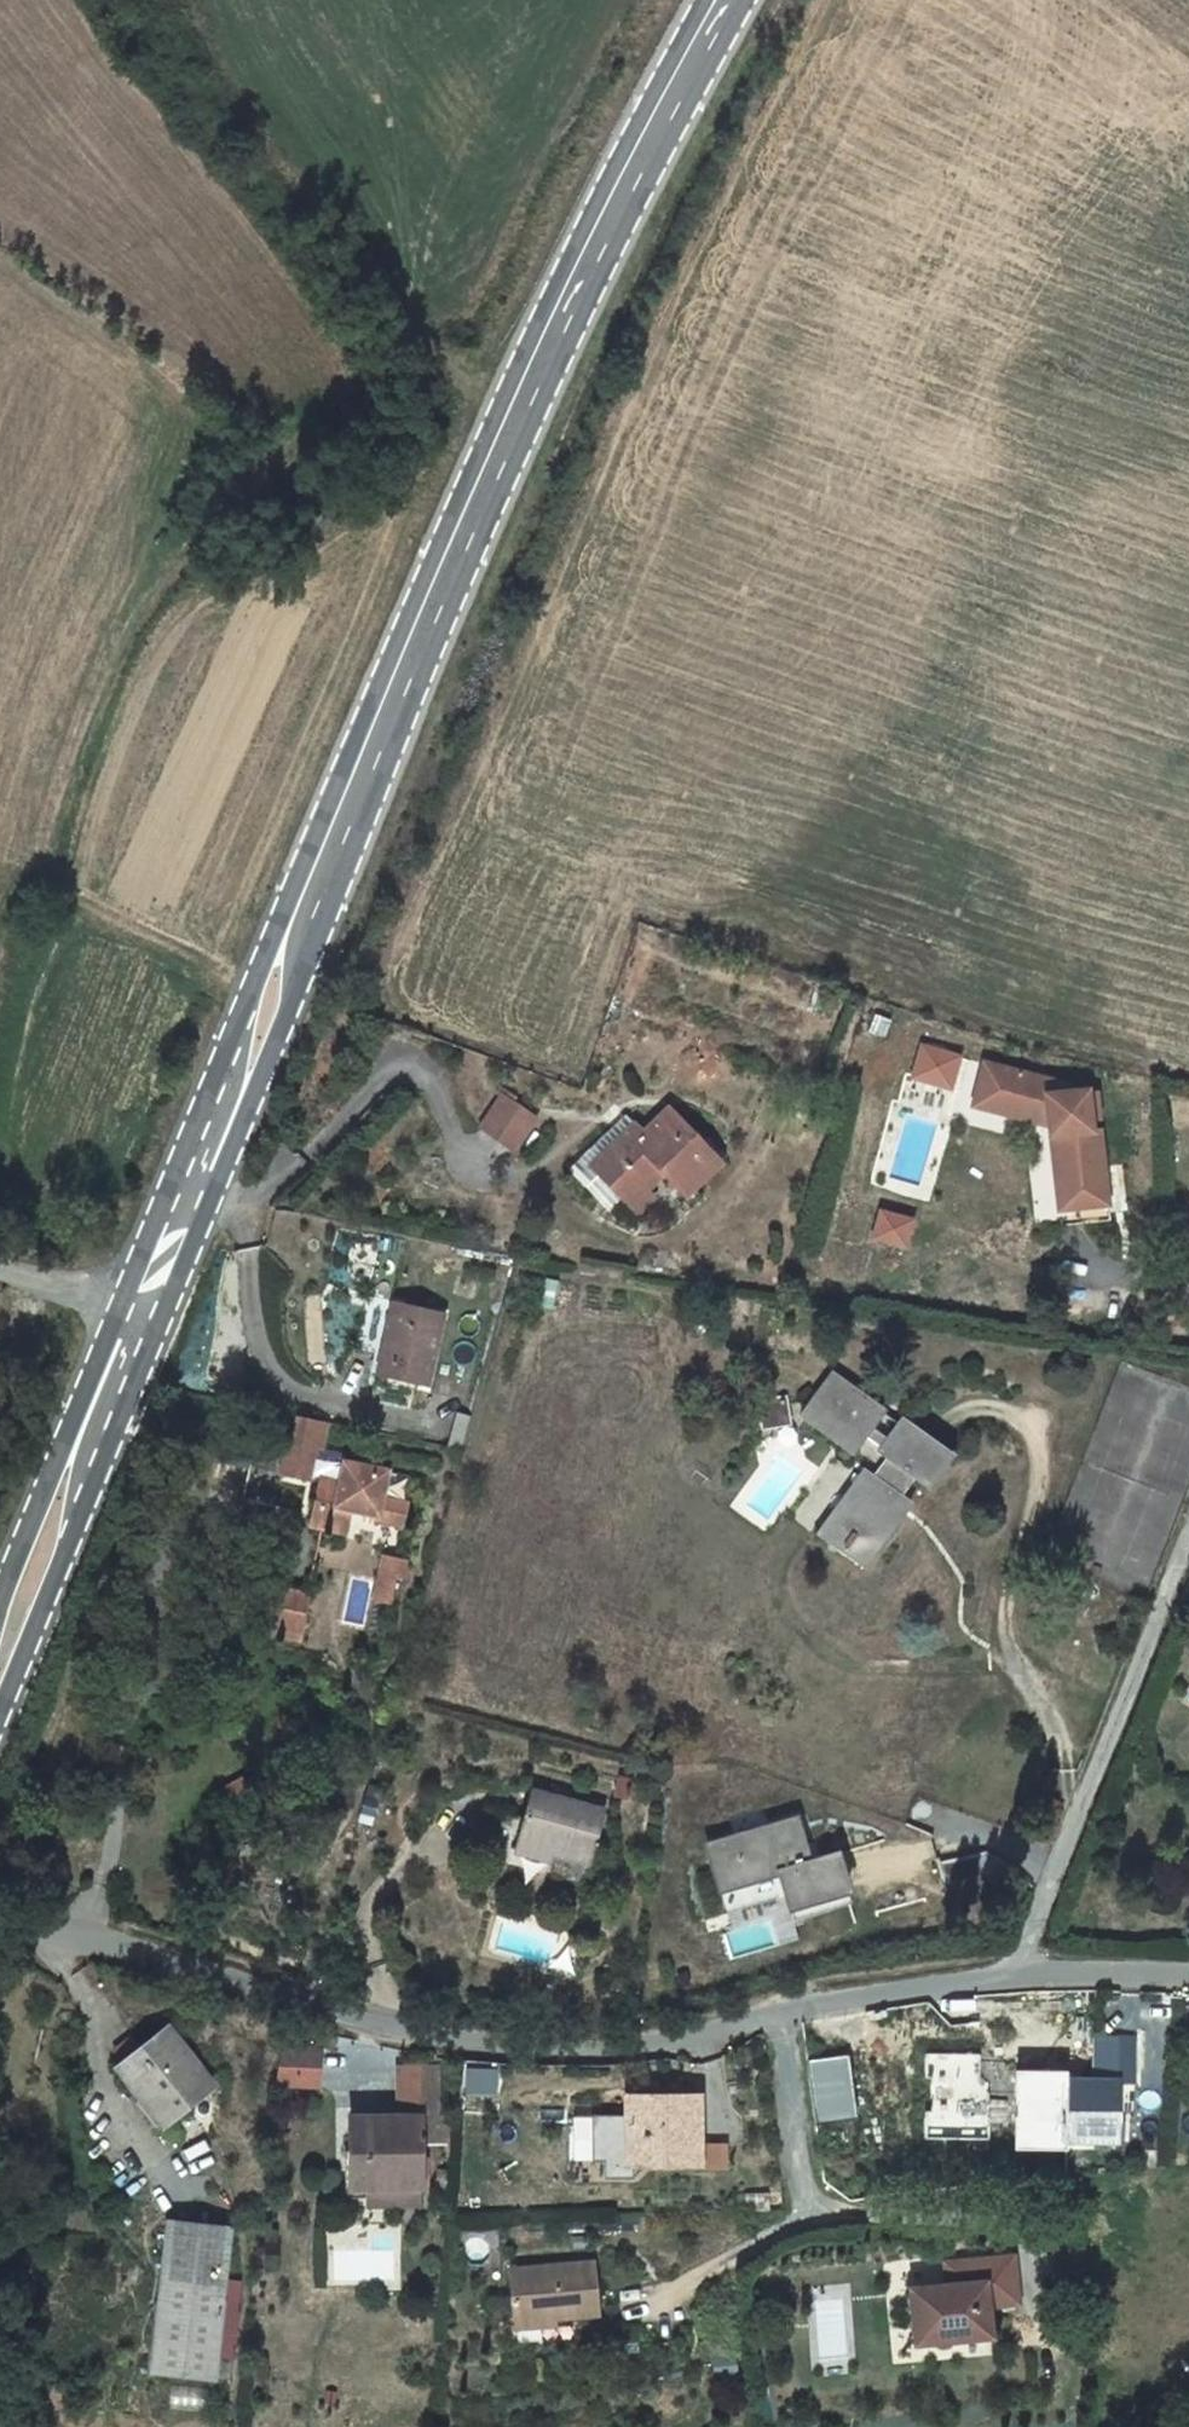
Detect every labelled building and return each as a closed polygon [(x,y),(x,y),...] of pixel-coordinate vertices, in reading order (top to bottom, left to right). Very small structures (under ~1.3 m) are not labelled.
[(953,1089),(961,1051),(916,1042),(908,1080),(953,1089)] [(1016,1116),(1029,1075),(1009,1069),(996,1109),(1016,1116)] [(1124,1217),(1121,1142),(1112,1142),(1111,1130),(1119,1130),(1118,1105),(1110,1105),(1110,1101),(1091,1102),(1091,1095),(1029,1075),(1016,1116),(1069,1133),(1074,1219),(1124,1217)] [(513,1089),(487,1113),(514,1140),(540,1117),(513,1089)] [(661,1128),(640,1105),(633,1113),(579,1159),(617,1202),(633,1188),(605,1159),(642,1125),(650,1135),(661,1128)] [(733,1162),(687,1106),(661,1128),(650,1135),(642,1125),(605,1159),(633,1188),(640,1196),(674,1168),(695,1193),(733,1162)] [(875,1208),(866,1241),(903,1251),(912,1218),(875,1208)] [(1125,1232),(1124,1217),(1074,1219),(1074,1235),(1125,1232)] [(446,1310),(396,1296),(376,1368),(424,1383),(446,1310)] [(864,1408),(809,1376),(784,1419),(839,1451),(846,1439),(863,1448),(861,1454),(873,1460),(852,1493),(840,1487),(808,1542),(858,1571),(890,1517),(879,1511),(898,1477),(911,1484),(933,1446),(882,1416),(871,1435),(855,1427),(864,1408)] [(764,1407),(740,1411),(743,1431),(767,1426),(764,1407)] [(400,1496),(406,1472),(339,1457),(340,1451),(315,1444),(322,1423),(293,1419),(287,1442),(280,1441),(273,1471),(314,1480),(304,1527),(319,1530),(340,1535),(346,1508),(367,1512),(367,1518),(399,1525),(404,1498),(400,1496)] [(407,1562),(381,1556),(371,1593),(387,1599),(394,1572),(403,1574),(407,1562)] [(304,1596),(269,1588),(260,1627),(295,1637),(304,1596)] [(592,1814),(516,1794),(504,1842),(580,1862),(592,1814)] [(863,1893),(850,1846),(817,1855),(806,1812),(711,1838),(725,1891),(785,1874),(795,1912),(863,1893)] [(1020,2130),(1050,2131),(1050,2151),(1094,2152),(1095,2133),(1130,2135),(1132,2114),(1121,2114),(1123,2083),(1138,2083),(1142,2036),(1102,2034),(1099,2077),(1047,2074),(1048,2064),(1024,2063),(1020,2130)] [(176,2036),(130,2077),(177,2130),(223,2090),(176,2036)] [(286,2087),(329,2087),(329,2043),(286,2043),(286,2087)] [(399,2060),(399,2112),(382,2112),(382,2127),(348,2128),(348,2149),(341,2150),(342,2191),(365,2191),(365,2183),(419,2180),(419,2131),(447,2131),(447,2109),(437,2109),(436,2060),(399,2060)] [(697,2098),(627,2095),(625,2161),(649,2162),(650,2153),(695,2155),(697,2098)] [(365,2183),(365,2191),(365,2196),(420,2193),(419,2180),(365,2183)] [(181,2233),(154,2383),(210,2391),(237,2243),(181,2233)] [(588,2259),(503,2260),(504,2315),(544,2315),(590,2314),(588,2259)] [(913,2293),(920,2353),(995,2342),(992,2310),(1022,2307),(1018,2260),(969,2264),(971,2286),(950,2288),(913,2293)] [(971,2286),(969,2264),(948,2266),(950,2288),(971,2286)] [(504,2325),(545,2324),(544,2315),(504,2315),(504,2325)]
